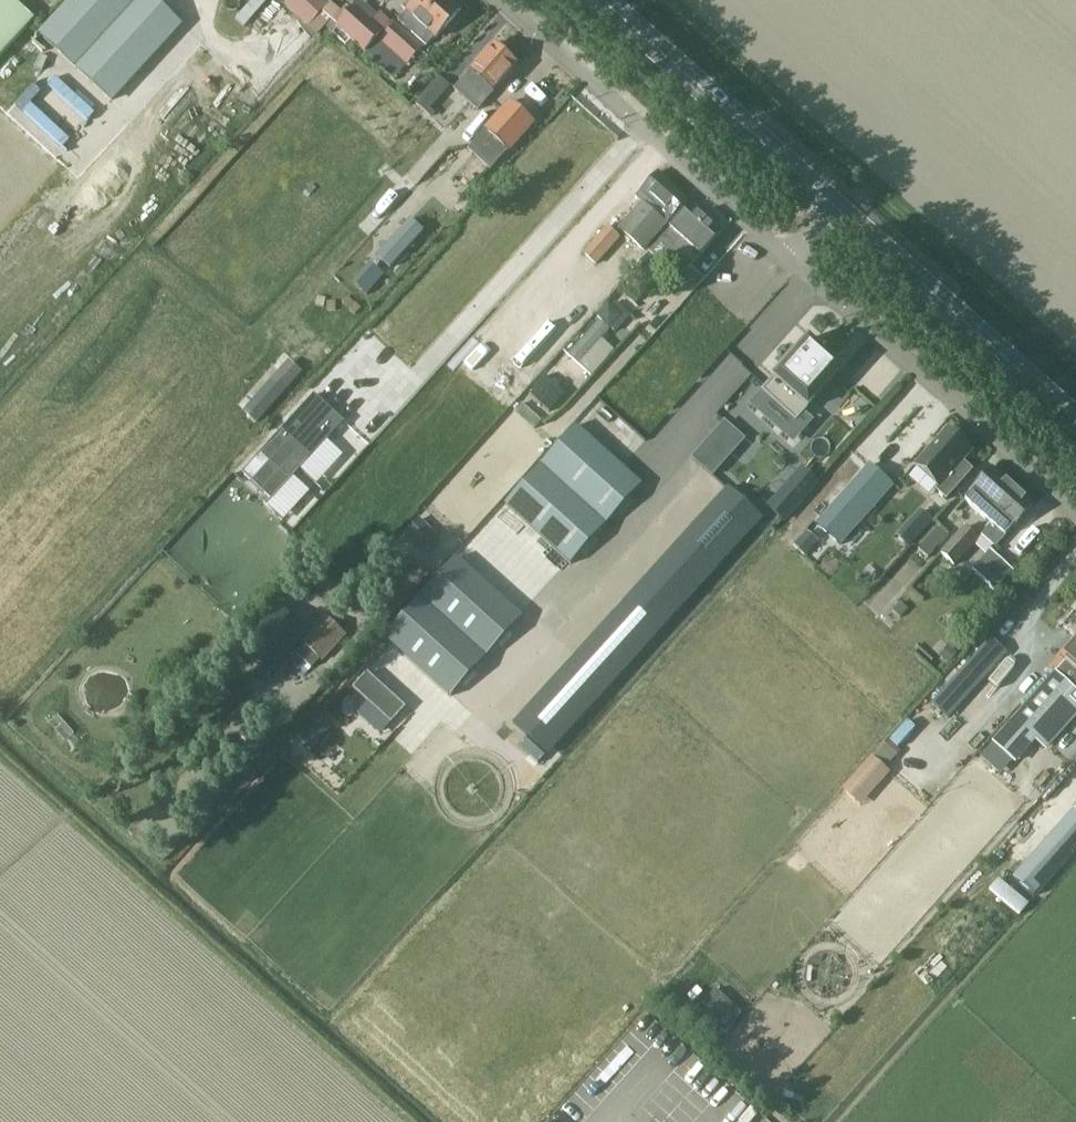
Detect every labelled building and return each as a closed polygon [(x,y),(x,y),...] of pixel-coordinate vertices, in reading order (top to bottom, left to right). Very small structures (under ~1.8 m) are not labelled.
[(14,0),(3,0),(0,3),(0,57),(9,47),(13,42),(35,19),(14,0)] [(50,44),(111,100),(181,25),(154,0),(71,0),(40,34),(50,44)] [(283,4),(318,35),(334,17),(325,9),(329,4),(324,0),(287,0),(283,4)] [(457,6),(451,0),(412,0),(397,16),(423,39),(430,32),(432,34),(457,6)] [(365,52),(384,31),(386,33),(394,25),(380,12),(372,21),(355,5),(336,26),(365,52)] [(50,44),(40,34),(31,44),(42,54),(50,44)] [(496,90),(520,63),(495,40),(470,67),(471,68),(451,90),(475,111),(495,89),(496,90)] [(537,120),(513,99),(491,123),(492,124),(474,144),(496,164),(514,144),(515,145),(537,120)] [(689,198),(657,170),(657,171),(636,195),(642,201),(620,226),(644,247),(665,222),(667,223),(689,198)] [(403,228),(420,244),(450,211),(433,195),(403,228)] [(679,279),(724,229),(695,203),(626,281),(641,295),(666,268),(679,279)] [(598,262),(623,235),(609,222),(584,249),(598,262)] [(620,264),(636,269),(642,249),(626,244),(620,264)] [(618,346),(611,340),(635,312),(616,296),(570,351),(595,372),(618,346)] [(829,357),(822,351),(823,351),(821,349),(821,350),(808,338),(761,392),(796,422),(843,370),(830,358),(831,358),(829,357)] [(290,355),(245,406),(259,419),(304,368),(290,355)] [(272,501),(344,422),(314,395),(242,474),(272,501)] [(736,449),(744,440),(725,422),(717,431),(736,449)] [(642,485),(576,426),(505,505),(571,564),(642,485)] [(947,429),(915,466),(938,486),(935,490),(947,500),(973,470),(963,461),(972,451),(947,429)] [(840,545),(893,486),(870,465),(818,524),(817,525),(840,545)] [(1034,505),(991,469),(974,488),(975,489),(1015,524),(1016,525),(1034,505)] [(803,470),(770,508),(783,520),(816,483),(803,470)] [(728,488),(514,725),(548,755),(762,519),(728,488)] [(965,500),(991,523),(981,534),(991,543),(1001,532),(1005,536),(1015,524),(975,489),(965,500)] [(444,538),(423,518),(412,529),(433,549),(444,538)] [(921,550),(932,556),(949,528),(939,521),(921,550)] [(939,549),(951,557),(965,535),(952,527),(939,549)] [(997,588),(1016,569),(992,546),(974,566),(997,588)] [(455,552),(382,632),(451,695),(524,614),(455,552)] [(435,572),(415,554),(372,602),(392,620),(435,572)] [(352,632),(336,617),(304,652),(319,666),(327,657),(329,658),(352,632)] [(975,688),(1007,652),(990,637),(959,673),(975,688)] [(1066,660),(1067,661),(995,742),(1015,759),(1075,690),(1075,648),(1066,660)] [(391,724),(406,708),(367,673),(353,689),(368,702),(391,724)] [(312,749),(333,726),(323,717),(303,740),(312,749)] [(890,737),(844,785),(862,803),(893,771),(885,763),(900,746),(890,737)] [(1013,878),(1033,896),(1075,849),(1075,814),(1073,811),(1013,878)] [(1022,911),(1031,901),(1000,876),(992,886),(1022,911)] [(700,1005),(727,1029),(744,1009),(718,985),(700,1005)]
